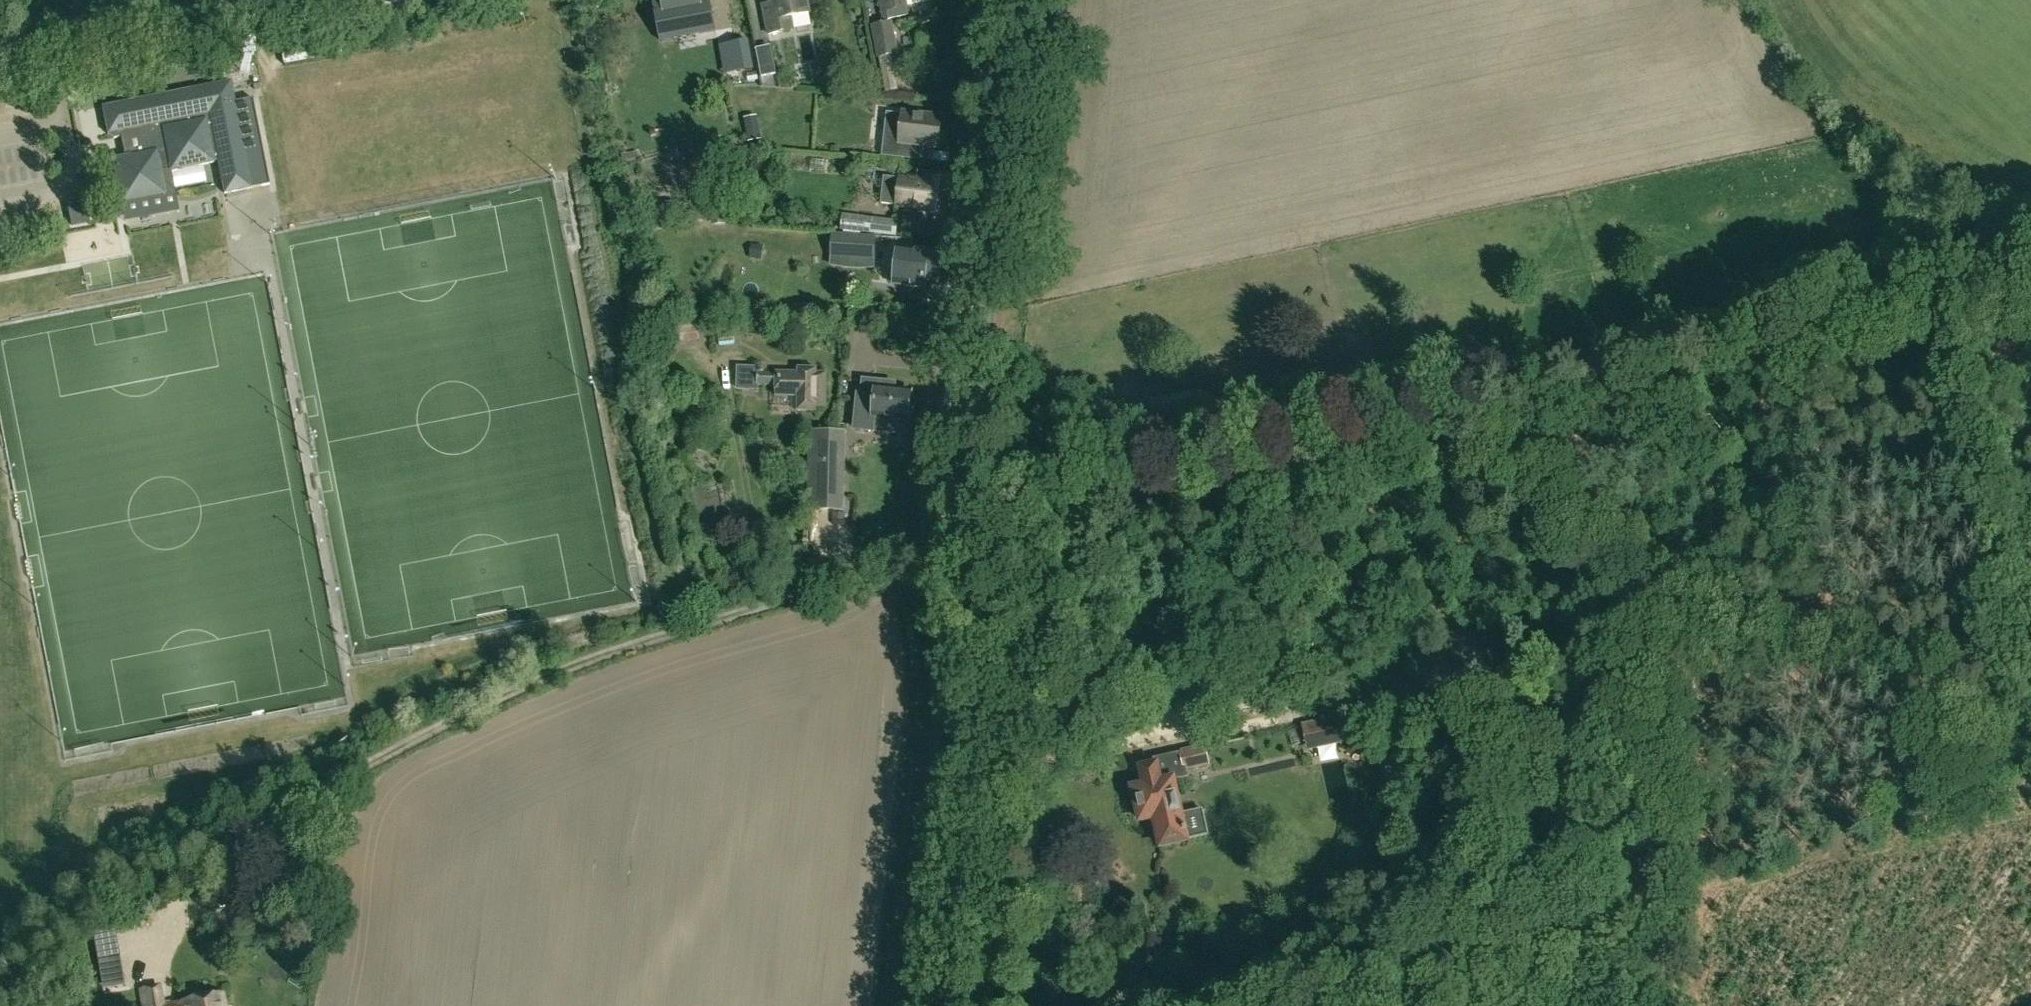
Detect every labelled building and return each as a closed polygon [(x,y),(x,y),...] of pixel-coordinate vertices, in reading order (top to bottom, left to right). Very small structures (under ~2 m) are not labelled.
[(661,26),(662,34),(665,35),(677,33),(679,30),(678,23),(685,21),(688,34),(714,29),(711,16),(715,15),(715,16),(723,15),(720,0),(654,0),(657,14),(653,15),(655,24),(658,23),(659,27),(661,26)] [(778,1),(765,4),(771,33),(794,28),(792,16),(810,12),(808,0),(778,0),(778,1)] [(884,12),(907,7),(906,0),(882,0),(884,12)] [(922,26),(944,26),(945,3),(913,2),(912,9),(922,9),(922,26)] [(901,90),(894,55),(901,54),(894,21),(873,25),(880,58),(881,58),(888,92),(901,90)] [(761,82),(759,66),(754,67),(750,41),(734,43),(735,47),(722,48),(725,70),(738,68),(739,69),(732,70),(734,85),(761,82)] [(777,74),(771,46),(756,49),(762,77),(777,74)] [(293,63),(313,61),(312,52),(292,55),(293,63)] [(233,81),(105,106),(110,133),(117,137),(123,136),(127,155),(115,158),(123,201),(167,193),(163,172),(221,160),(227,192),(270,184),(266,165),(268,164),(255,98),(237,101),(233,81)] [(889,113),(884,155),(920,159),(922,145),(940,147),(940,142),(945,140),(946,133),(941,130),(943,117),(904,112),(904,115),(889,113)] [(746,129),(749,142),(762,139),(759,126),(746,129)] [(932,213),(948,215),(952,180),(943,179),(943,174),(920,171),(919,180),(886,176),(883,204),(932,209),(932,213)] [(85,202),(68,205),(72,225),(89,222),(85,202)] [(841,230),(896,237),(898,221),(843,214),(841,230)] [(877,259),(879,235),(834,232),(832,256),(877,259)] [(900,247),(900,248),(896,283),(927,287),(928,278),(941,280),(944,253),(900,247)] [(696,317),(683,319),(656,322),(658,344),(685,341),(698,339),(696,317)] [(800,368),(800,371),(778,370),(778,371),(760,371),(740,371),(740,392),(759,394),(759,385),(778,385),(778,396),(799,397),(798,410),(815,411),(816,406),(835,407),(836,373),(817,372),(817,368),(800,368)] [(910,419),(913,391),(896,389),(897,383),(865,380),(863,404),(877,406),(876,416),(910,419)] [(809,430),(807,511),(845,512),(847,431),(809,430)] [(1294,699),(1311,695),(1307,683),(1290,687),(1294,699)] [(1304,725),(1309,752),(1352,742),(1346,715),(1304,725)] [(1156,760),(1157,764),(1141,768),(1145,785),(1134,788),(1141,821),(1155,817),(1162,846),(1201,837),(1205,832),(1206,826),(1205,819),(1201,814),(1195,810),(1181,813),(1174,782),(1189,778),(1188,773),(1212,767),(1207,746),(1156,760)] [(1367,757),(1327,760),(1328,781),(1369,778),(1367,757)] [(160,985),(142,989),(145,1005),(164,1005),(160,985)] [(224,993),(183,1001),(183,1003),(166,1005),(226,1005),(224,993)]
